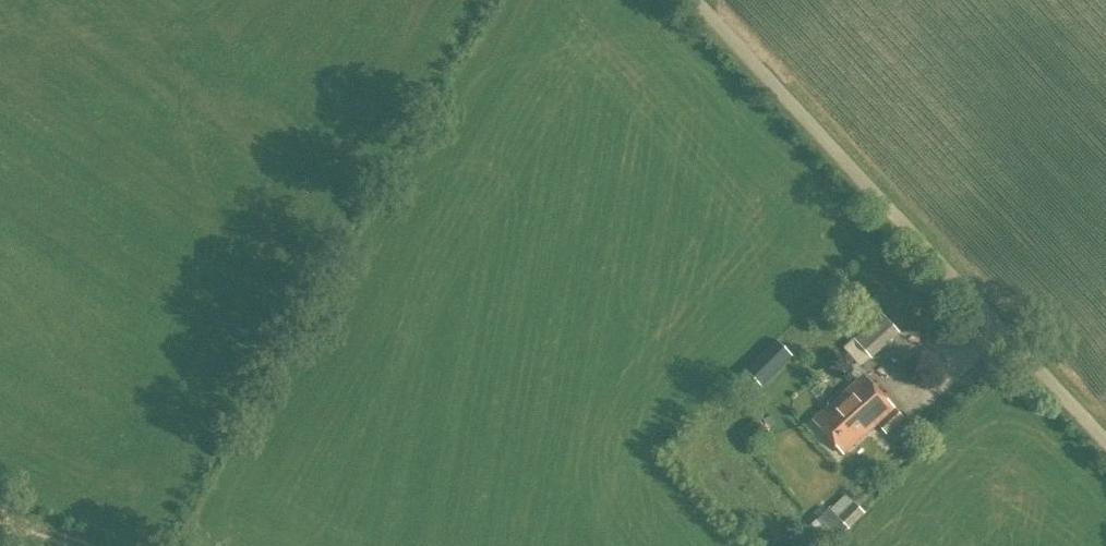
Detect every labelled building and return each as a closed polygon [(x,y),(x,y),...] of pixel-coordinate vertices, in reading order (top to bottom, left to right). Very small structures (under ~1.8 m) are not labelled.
[(871,357),(898,333),(882,314),(855,339),(871,357)] [(762,387),(793,357),(776,339),(745,370),(761,385),(762,387)] [(761,385),(745,370),(737,379),(752,394),(761,385)] [(830,438),(879,393),(864,377),(815,422),(830,438)] [(879,393),(830,438),(844,454),(894,410),(879,393)] [(837,539),(864,513),(852,501),(835,517),(828,509),(817,519),(837,539)]
